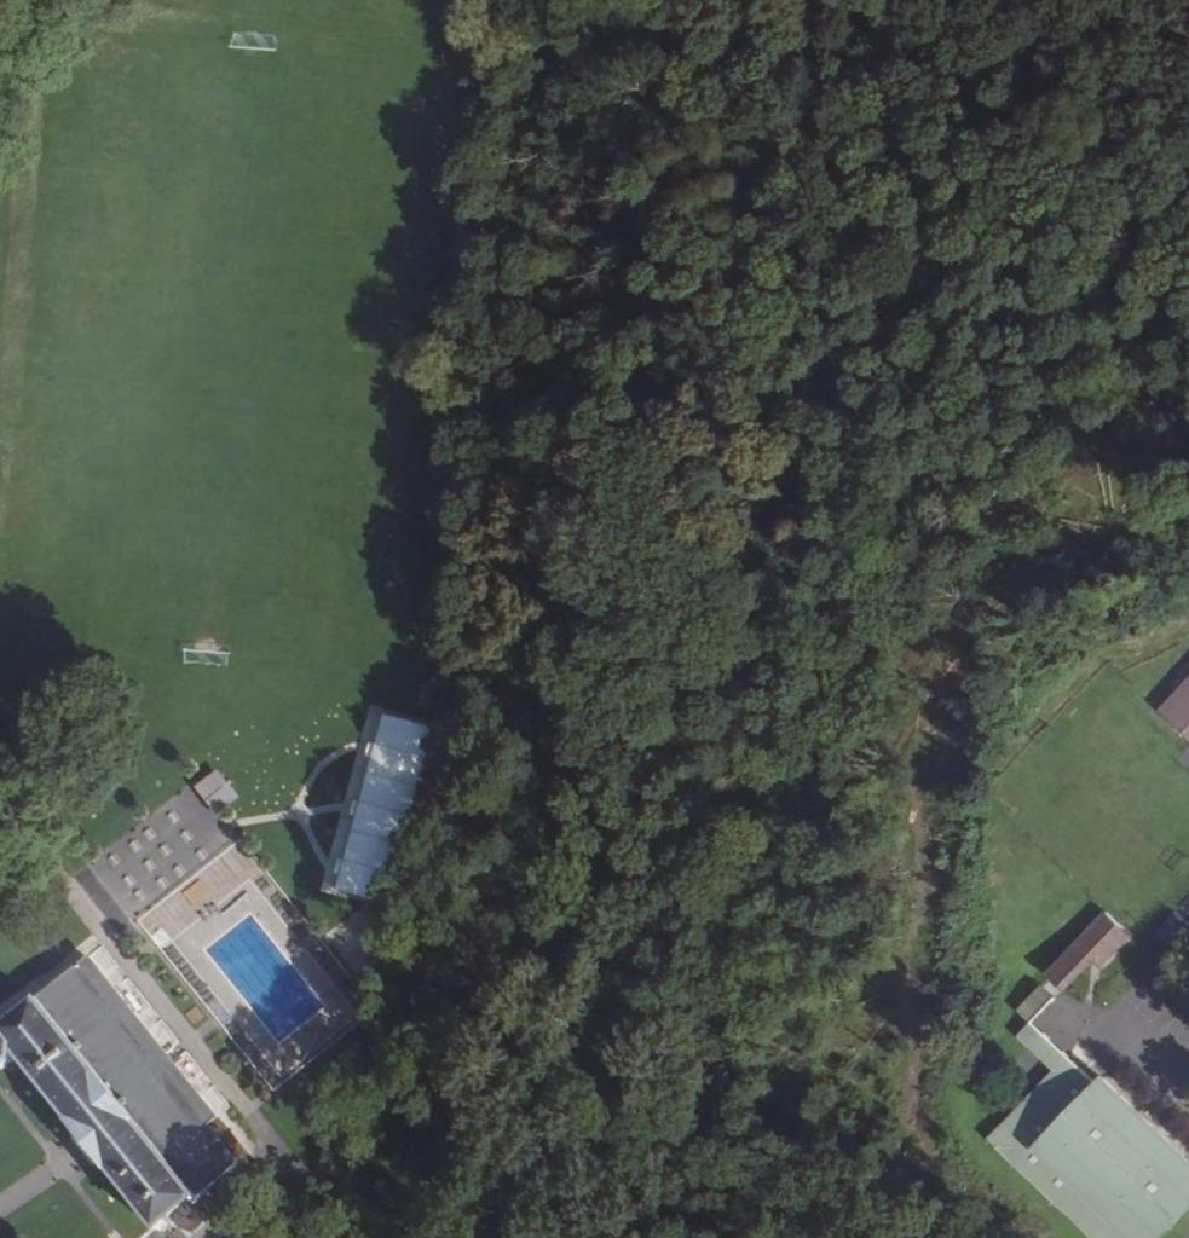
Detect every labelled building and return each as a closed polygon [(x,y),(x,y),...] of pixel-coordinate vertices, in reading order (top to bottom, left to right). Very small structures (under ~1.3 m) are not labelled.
[(413,720),(371,859),(417,873),(459,734),(413,720)] [(215,769),(189,786),(210,816),(236,798),(215,769)] [(1039,974),(1063,995),(1123,930),(1100,909),(1039,974)] [(15,1061),(15,1051),(158,1230),(237,1162),(207,1123),(217,1116),(90,958),(0,1028),(0,1070),(2,1070),(15,1061)] [(1032,1023),(1049,993),(1033,983),(1015,1013),(1032,1023)] [(1020,1145),(1090,1212),(1081,1222),(1095,1236),(1093,1237),(1158,1237),(1188,1205),(1188,1164),(1091,1071),(1085,1077),(1026,1021),(1011,1038),(1069,1093),(1020,1145)]
